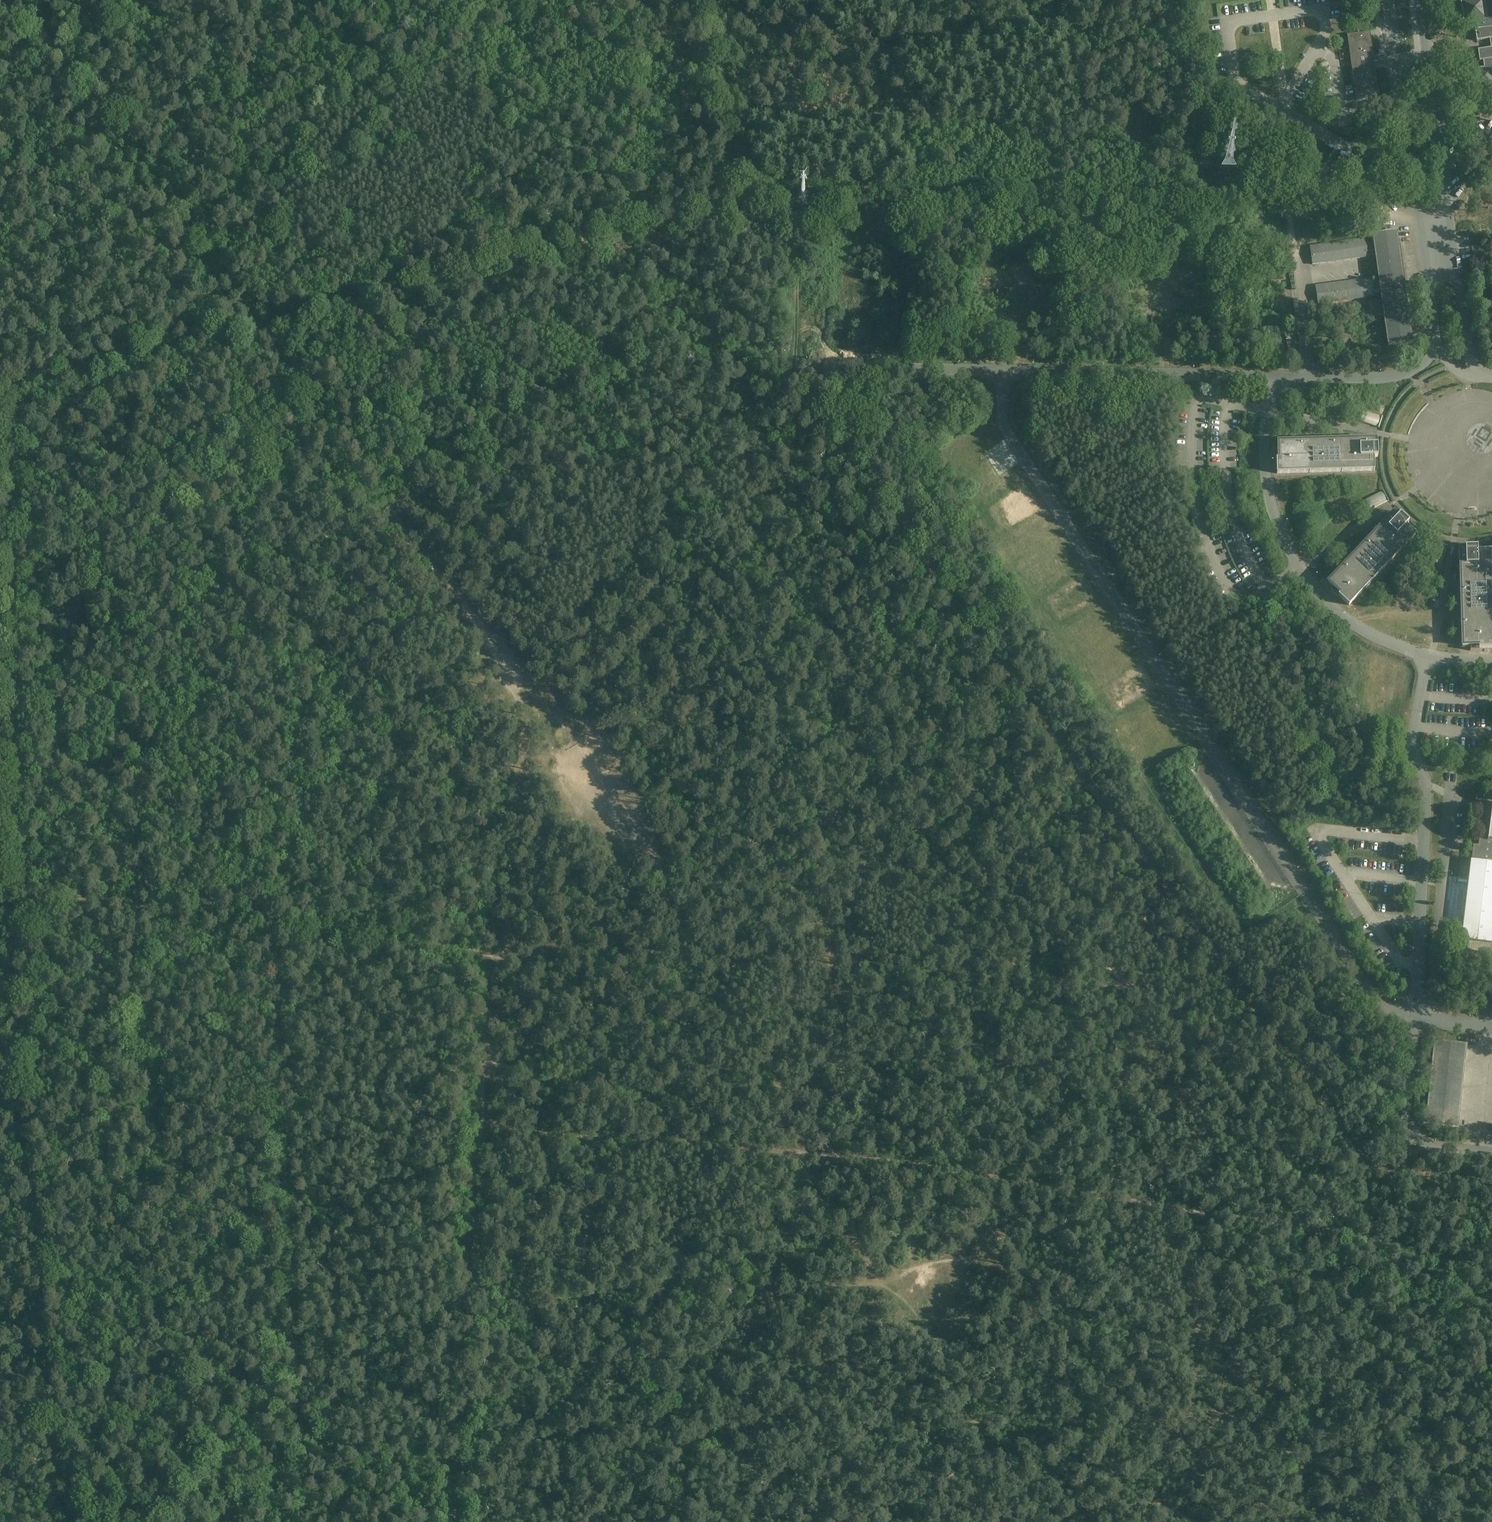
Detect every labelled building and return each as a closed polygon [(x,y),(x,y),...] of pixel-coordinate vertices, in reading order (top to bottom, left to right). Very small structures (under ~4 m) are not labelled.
[(1487,20),(1484,0),(1471,0),(1462,1),(1465,23),(1478,21),(1479,29),(1475,30),(1477,41),(1490,39),(1491,48),(1478,50),(1479,61),(1483,60),(1484,68),(1471,70),(1474,92),(1491,90),(1491,19),(1487,20)] [(1370,56),(1370,55),(1367,35),(1359,37),(1359,34),(1347,35),(1350,59),(1352,59),(1352,63),(1354,64),(1357,85),(1354,86),(1356,99),(1379,96),(1374,62),(1373,62),(1372,57),(1370,56)] [(1327,164),(1317,165),(1319,183),(1329,182),(1327,164)] [(1347,172),(1342,173),(1333,174),(1334,181),(1348,180),(1347,172)] [(1310,246),(1310,248),(1312,264),(1313,264),(1320,263),(1321,263),(1320,263),(1324,262),(1326,262),(1328,262),(1328,261),(1336,260),(1336,261),(1336,260),(1344,259),(1352,258),(1360,257),(1368,256),(1376,255),(1376,258),(1376,259),(1377,266),(1377,267),(1378,274),(1378,275),(1379,275),(1379,279),(1380,282),(1372,283),(1371,278),(1371,279),(1363,280),(1363,279),(1363,280),(1355,281),(1347,282),(1340,283),(1339,283),(1332,284),(1331,284),(1324,285),(1323,285),(1323,286),(1316,287),(1316,286),(1315,286),(1318,304),(1326,303),(1334,302),(1342,301),(1350,300),(1357,298),(1357,299),(1358,299),(1358,298),(1365,297),(1365,298),(1366,298),(1366,297),(1373,296),(1374,296),(1375,295),(1374,293),(1373,293),(1373,292),(1375,291),(1375,294),(1379,293),(1379,291),(1381,290),(1382,298),(1382,300),(1374,301),(1368,302),(1369,306),(1371,321),(1372,321),(1377,320),(1376,315),(1377,315),(1381,315),(1384,314),(1385,322),(1386,330),(1387,332),(1384,332),(1383,332),(1381,324),(1352,328),(1353,336),(1353,340),(1355,352),(1385,348),(1383,336),(1384,336),(1387,336),(1387,338),(1389,345),(1388,345),(1388,346),(1413,343),(1413,342),(1412,342),(1411,335),(1411,334),(1410,332),(1413,332),(1414,332),(1414,328),(1412,328),(1410,329),(1410,327),(1410,326),(1409,319),(1409,318),(1407,311),(1408,311),(1408,310),(1407,311),(1406,303),(1407,303),(1406,303),(1405,295),(1404,287),(1406,287),(1404,287),(1403,287),(1399,288),(1393,240),(1397,240),(1398,240),(1399,239),(1398,239),(1397,239),(1396,232),(1397,232),(1397,231),(1391,232),(1372,234),(1372,235),(1373,235),(1374,243),(1366,244),(1365,238),(1358,239),(1357,239),(1350,240),(1349,240),(1349,241),(1342,242),(1342,241),(1341,241),(1341,242),(1334,243),(1334,242),(1333,243),(1326,244),(1325,244),(1326,244),(1318,245),(1310,246)] [(1364,410),(1361,417),(1360,421),(1378,427),(1378,428),(1379,428),(1383,416),(1382,416),(1382,417),(1364,410)] [(1370,440),(1370,439),(1365,439),(1365,442),(1360,442),(1360,440),(1338,441),(1338,440),(1333,440),(1333,443),(1328,443),(1328,441),(1305,441),(1301,441),(1301,444),(1295,444),(1295,442),(1278,442),(1279,459),(1276,459),(1277,473),(1375,470),(1374,457),(1378,457),(1377,445),(1376,445),(1376,439),(1370,440)] [(1366,500),(1369,506),(1371,510),(1388,501),(1389,501),(1383,490),(1383,491),(1366,500)] [(1391,515),(1387,519),(1390,521),(1386,525),(1384,523),(1369,539),(1368,539),(1365,542),(1367,544),(1364,548),(1362,546),(1347,562),(1346,562),(1343,566),(1345,568),(1342,572),(1340,570),(1328,582),(1340,594),(1338,595),(1349,605),(1416,534),(1406,525),(1409,522),(1400,514),(1399,515),(1395,511),(1391,515)] [(1431,561),(1438,563),(1441,565),(1447,546),(1448,546),(1436,542),(1437,543),(1431,561)] [(1470,646),(1479,646),(1479,648),(1491,648),(1491,598),(1491,550),(1477,550),(1477,547),(1465,547),(1465,548),(1459,548),(1460,554),(1459,554),(1459,559),(1462,559),(1463,564),(1460,564),(1461,587),(1460,587),(1460,592),(1463,591),(1463,597),(1461,597),(1462,619),(1461,619),(1461,624),(1464,624),(1464,629),(1462,629),(1462,646),(1470,646)] [(1490,815),(1489,814),(1488,811),(1482,810),(1482,811),(1483,811),(1479,843),(1479,846),(1474,846),(1472,860),(1471,859),(1470,860),(1472,860),(1461,940),(1460,940),(1460,941),(1468,942),(1467,951),(1491,954),(1491,802),(1490,815)] [(1426,1122),(1457,1125),(1466,1044),(1435,1041),(1426,1122)]
